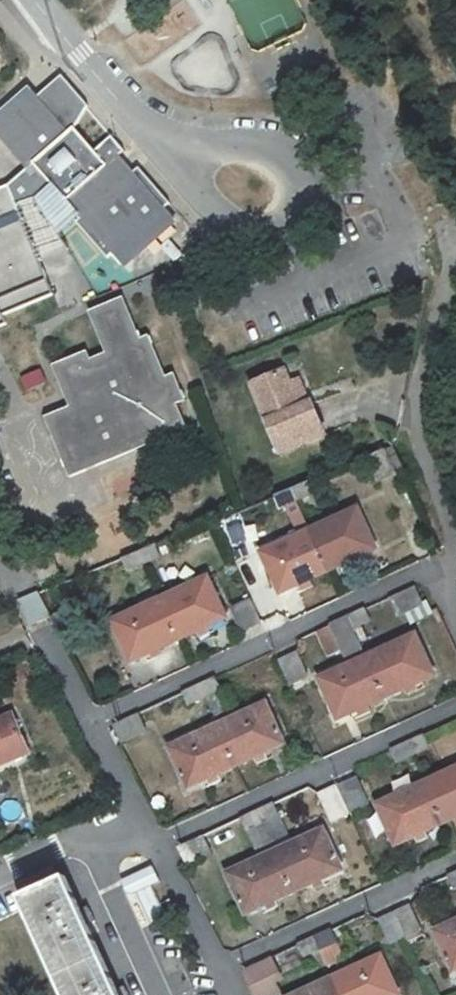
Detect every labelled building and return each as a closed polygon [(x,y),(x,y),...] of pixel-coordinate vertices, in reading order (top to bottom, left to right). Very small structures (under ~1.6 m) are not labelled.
[(32,88),(0,113),(0,136),(29,171),(35,164),(50,186),(75,223),(105,257),(112,252),(126,268),(180,223),(166,207),(171,204),(141,168),(135,172),(121,155),(125,150),(113,137),(95,150),(75,126),(89,105),(63,75),(38,95),(32,88)] [(50,186),(38,197),(19,204),(12,188),(0,192),(0,318),(10,315),(6,306),(51,286),(43,261),(72,248),(64,233),(75,223),(50,186)] [(73,403),(50,413),(75,474),(192,425),(183,403),(191,399),(179,370),(170,374),(153,332),(145,335),(129,296),(94,311),(109,349),(95,355),(93,349),(57,363),(73,403)] [(40,368),(18,376),(24,393),(46,385),(40,368)] [(282,373),(251,386),(278,453),(322,436),(309,405),(297,410),(287,385),(282,373)] [(299,380),(287,385),(297,410),(309,405),(299,380)] [(397,443),(390,446),(401,472),(408,469),(397,443)] [(401,472),(390,446),(371,454),(382,480),(401,472)] [(310,479),(292,486),(297,499),(315,492),(310,479)] [(297,499),(292,486),(277,492),(283,506),(297,499)] [(291,528),(303,525),(298,502),(286,505),(291,528)] [(359,506),(311,528),(329,569),(377,547),(359,506)] [(329,569),(311,528),(264,550),(282,590),(329,569)] [(156,543),(140,549),(146,562),(162,555),(156,543)] [(146,562),(140,549),(124,556),(129,569),(146,562)] [(55,558),(34,568),(41,584),(62,574),(55,558)] [(210,574),(161,597),(180,637),(228,615),(210,574)] [(416,585),(392,596),(401,615),(412,609),(416,620),(435,611),(431,600),(425,603),(416,585)] [(271,588),(251,597),(261,619),(280,611),(271,588)] [(49,615),(37,593),(19,602),(31,625),(49,615)] [(180,637),(161,597),(114,617),(133,659),(180,637)] [(261,619),(251,597),(232,606),(242,627),(261,619)] [(366,608),(349,615),(356,631),(373,623),(366,608)] [(356,631),(349,615),(324,626),(335,651),(346,646),(349,653),(363,647),(356,631)] [(419,633),(368,656),(387,697),(438,674),(419,633)] [(298,651),(281,659),(293,683),(310,674),(298,651)] [(387,697),(368,656),(322,677),(341,718),(387,697)] [(217,675),(200,682),(207,697),(215,717),(232,710),(217,675)] [(207,697),(200,682),(184,689),(191,704),(207,697)] [(267,701),(218,723),(237,764),(285,741),(267,701)] [(148,729),(140,711),(114,723),(122,741),(148,729)] [(26,750),(11,715),(0,720),(0,761),(26,750)] [(237,764),(218,723),(169,745),(188,786),(237,764)] [(423,733),(406,740),(412,754),(429,746),(423,733)] [(412,754),(406,740),(392,746),(398,760),(412,754)] [(425,782),(444,821),(455,815),(455,768),(425,782)] [(350,812),(369,804),(356,777),(338,786),(350,812)] [(444,821),(425,782),(379,803),(397,843),(444,821)] [(331,820),(350,812),(338,786),(319,794),(331,820)] [(273,800),(257,808),(273,844),(290,836),(273,800)] [(273,844),(257,808),(241,815),(257,851),(273,844)] [(323,827),(276,850),(295,890),(343,867),(323,827)] [(203,836),(179,848),(186,863),(210,851),(203,836)] [(295,890),(276,850),(229,873),(248,913),(295,890)] [(142,926),(165,915),(151,887),(159,883),(151,865),(120,881),(142,926)] [(447,872),(455,887),(455,886),(455,867),(447,872)] [(17,884),(23,897),(58,880),(52,868),(17,884)] [(23,897),(17,900),(62,994),(118,994),(63,878),(58,880),(23,897)] [(409,905),(394,911),(407,935),(420,929),(409,905)] [(407,935),(394,911),(379,919),(391,943),(407,935)] [(434,929),(453,970),(455,968),(455,919),(434,929)] [(331,926),(315,934),(322,947),(338,940),(331,926)] [(322,947),(315,934),(298,943),(305,956),(322,947)] [(334,975),(343,994),(399,994),(402,993),(382,952),(334,975)] [(275,955),(241,971),(249,987),(282,972),(275,955)]
